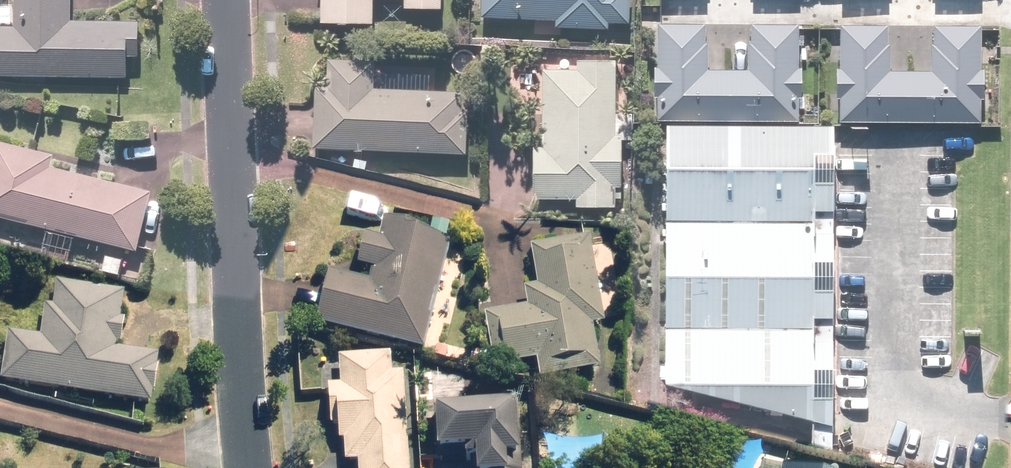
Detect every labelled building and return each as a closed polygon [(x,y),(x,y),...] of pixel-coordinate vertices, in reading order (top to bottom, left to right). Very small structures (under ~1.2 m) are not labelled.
[(145,21),(74,19),(74,0),(20,0),(19,10),(13,10),(12,25),(0,24),(0,73),(129,77),(130,65),(144,65),(145,21)] [(323,20),(376,22),(377,0),(324,0),(323,20)] [(486,14),(558,17),(557,25),(611,27),(611,19),(633,19),(633,0),(486,0),(486,14)] [(805,97),(806,67),(803,67),(805,24),(756,23),(755,41),(751,41),(750,68),(710,67),(710,42),(707,42),(708,21),(663,20),(660,116),(801,120),(802,96),(805,97)] [(843,94),(842,116),(982,121),(983,96),(988,97),(989,68),(984,68),(986,24),(937,23),(936,45),(934,45),(933,72),(893,71),(894,43),(890,43),(891,21),(845,20),(844,66),(840,66),(839,94),(843,94)] [(618,134),(620,57),(582,56),(581,68),(547,67),(545,145),(537,145),(535,197),(578,198),(578,204),(616,205),(616,183),(625,184),(627,134),(618,134)] [(464,110),(465,90),(377,86),(379,60),(332,57),(330,84),(320,83),(319,105),(314,105),(313,143),(469,150),(470,110),(464,110)] [(670,123),(669,217),(833,218),(833,126),(670,123)] [(140,249),(155,190),(54,164),(56,153),(0,139),(0,213),(140,249)] [(668,217),(666,317),(833,318),(833,218),(668,217)] [(453,223),(436,218),(432,233),(389,222),(384,241),(371,237),(364,263),(377,267),(373,284),(333,274),(321,320),(429,349),(458,240),(449,238),(453,223)] [(536,247),(543,286),(528,289),(531,307),(502,312),(511,364),(543,359),(546,378),(604,368),(597,325),(607,323),(592,237),(536,247)] [(48,306),(43,337),(13,332),(6,379),(156,403),(163,355),(125,349),(130,319),(126,318),(130,292),(61,281),(57,307),(48,306)] [(833,318),(666,317),(666,377),(833,421),(833,318)] [(343,357),(344,385),(336,385),(338,425),(343,424),(344,439),(348,438),(350,460),(363,459),(364,467),(411,467),(406,372),(394,373),(393,354),(343,357)] [(443,460),(475,461),(475,467),(530,467),(530,404),(443,404),(443,460)] [(857,464),(765,451),(762,467),(856,467),(857,464)]
